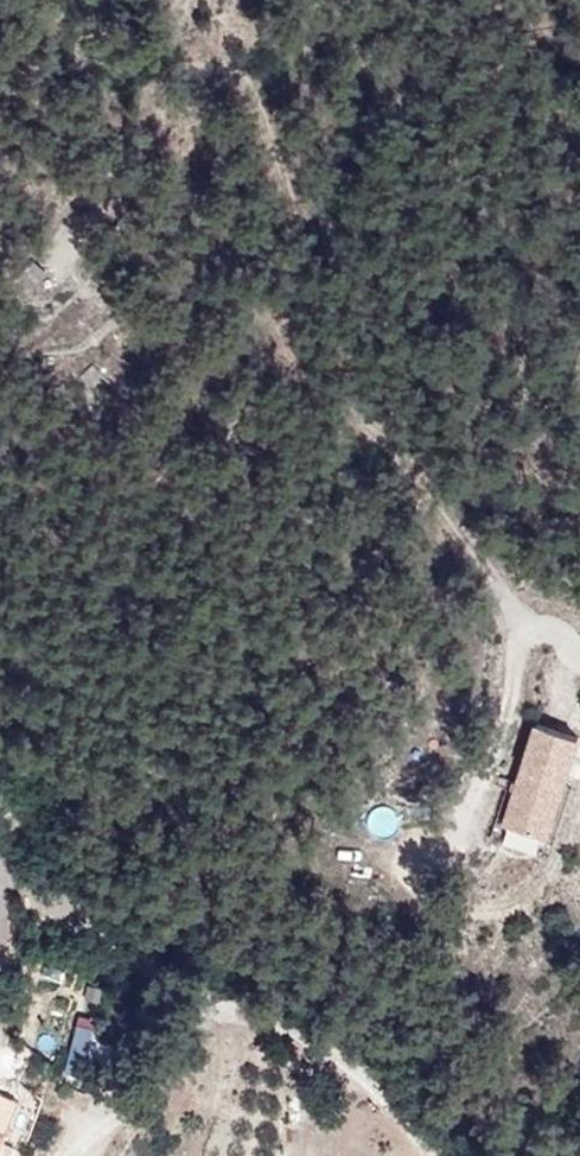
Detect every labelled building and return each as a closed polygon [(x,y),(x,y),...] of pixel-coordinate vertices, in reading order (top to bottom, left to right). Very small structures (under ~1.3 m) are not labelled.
[(507,823),(548,837),(579,746),(579,742),(539,728),(507,823)] [(579,811),(579,778),(570,778),(569,811),(579,811)] [(82,1018),(65,1074),(102,1086),(119,1029),(82,1018)] [(0,1140),(0,1155),(8,1155),(13,1144),(0,1140)]
